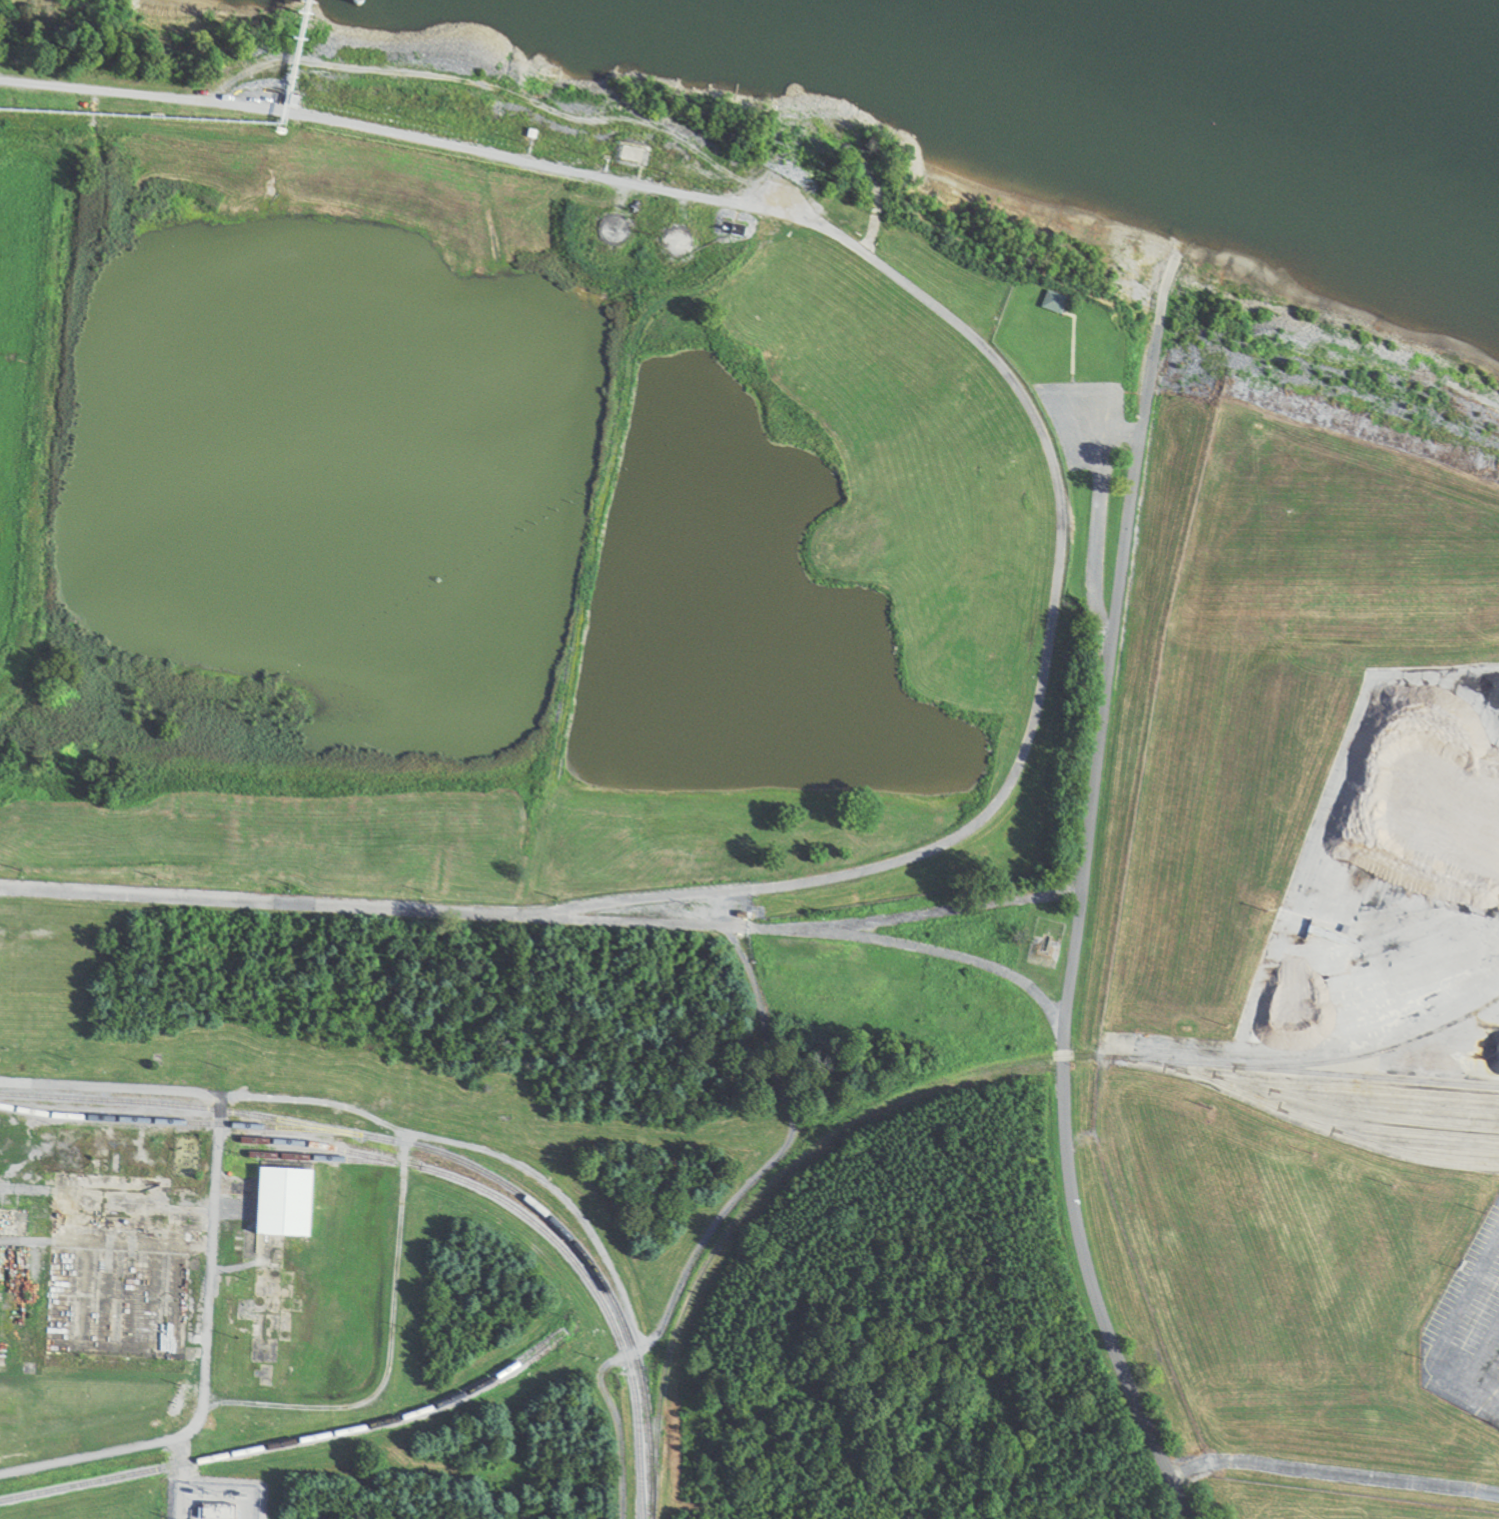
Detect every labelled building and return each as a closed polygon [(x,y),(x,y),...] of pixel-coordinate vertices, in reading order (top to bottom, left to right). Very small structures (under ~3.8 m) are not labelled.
[(1039,309),(1060,317),(1067,300),(1047,292),(1039,309)] [(309,1239),(311,1172),(258,1170),(256,1237),(309,1239)] [(201,1504),(201,1518),(234,1518),(234,1504),(201,1504)]
